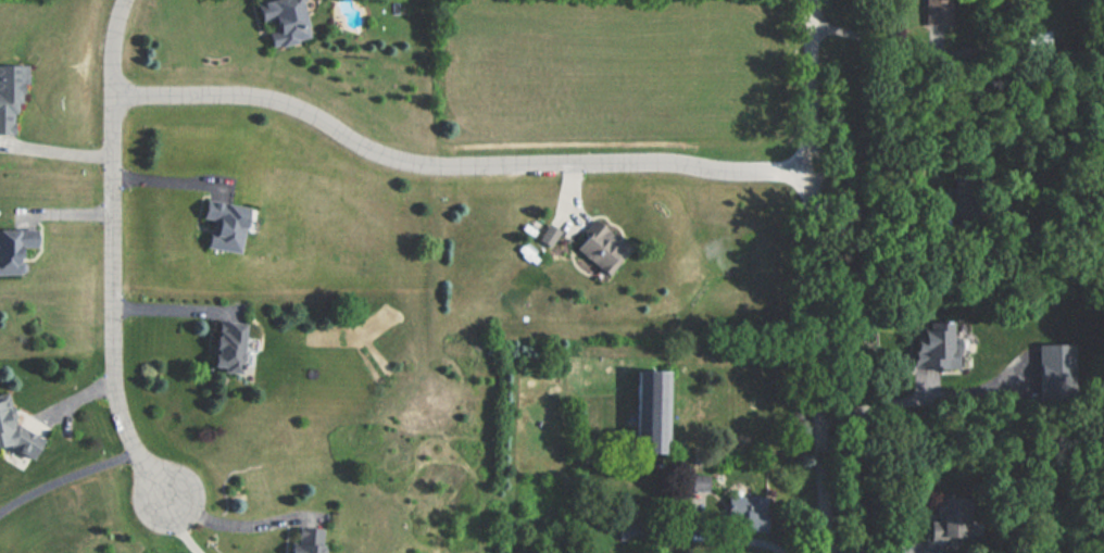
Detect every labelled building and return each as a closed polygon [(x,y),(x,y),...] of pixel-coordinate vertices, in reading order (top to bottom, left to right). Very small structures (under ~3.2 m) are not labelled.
[(254,4),(265,49),(304,39),(294,0),(268,0),(254,4)] [(20,133),(18,64),(0,65),(0,134),(20,133)] [(197,218),(208,220),(204,248),(238,253),(244,206),(200,199),(197,218)] [(571,250),(608,272),(626,242),(589,220),(571,250)] [(546,247),(557,233),(547,225),(535,239),(546,247)] [(18,273),(17,229),(0,229),(0,274),(18,273)] [(238,371),(239,322),(209,321),(208,370),(238,371)] [(951,367),(951,324),(910,324),(911,367),(951,367)] [(1050,370),(1062,350),(1051,343),(1039,362),(1050,370)] [(665,452),(665,369),(632,369),(632,452),(665,452)] [(39,443),(34,418),(7,424),(1,394),(0,394),(0,451),(39,443)] [(763,531),(764,496),(725,495),(725,519),(735,519),(735,531),(763,531)] [(934,498),(934,515),(927,515),(927,540),(979,539),(978,497),(934,498)] [(287,527),(287,552),(317,552),(318,527),(287,527)]
